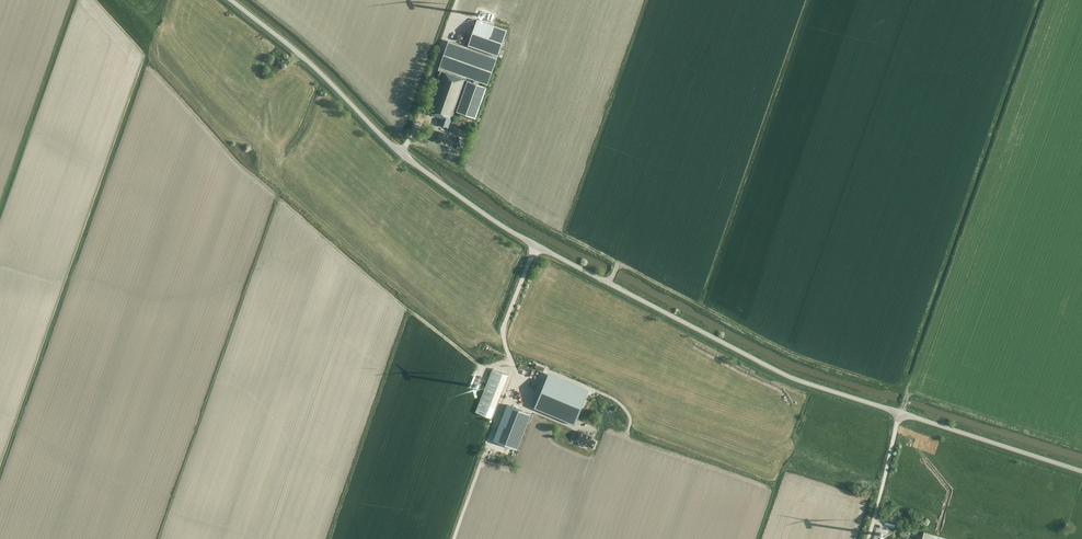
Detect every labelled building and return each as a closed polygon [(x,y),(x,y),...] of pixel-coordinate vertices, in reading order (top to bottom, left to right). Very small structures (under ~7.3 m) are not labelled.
[(477,19),(468,46),(502,57),(505,50),(501,49),(507,29),(477,19)] [(487,87),(479,84),(480,82),(488,85),(497,57),(449,40),(438,70),(435,78),(439,80),(428,113),(442,117),(439,124),(448,127),(452,116),(457,103),(458,104),(463,89),(464,90),(456,112),(476,119),(487,87)] [(455,137),(434,130),(431,139),(452,146),(452,145),(455,146),(456,141),(454,140),(455,137)] [(475,412),(491,419),(508,375),(492,369),(475,412)] [(587,394),(547,378),(534,408),(575,425),(587,394)] [(531,414),(507,405),(493,440),(517,450),(531,414)] [(580,441),(578,445),(583,447),(584,444),(587,445),(587,446),(593,448),(595,441),(590,439),(591,437),(578,431),(575,439),(580,441)]
